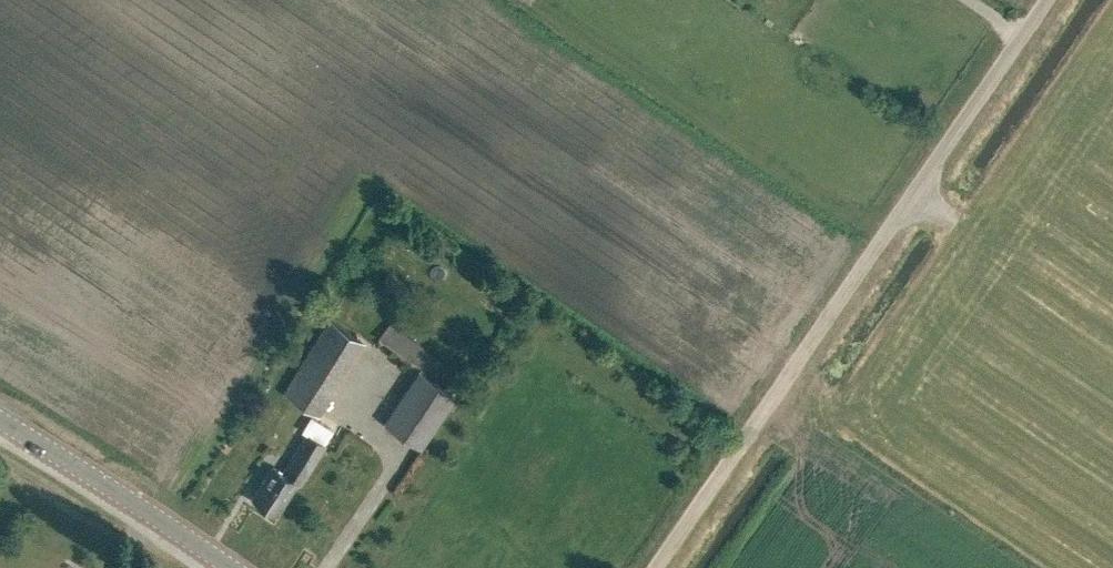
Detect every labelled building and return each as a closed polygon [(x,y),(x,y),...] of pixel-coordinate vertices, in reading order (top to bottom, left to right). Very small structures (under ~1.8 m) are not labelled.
[(319,414),(365,341),(329,319),(283,392),(319,414)] [(442,382),(422,368),(419,371),(384,422),(422,447),(457,396),(440,385),(442,382)] [(301,484),(325,445),(307,434),(283,471),(273,465),(253,497),(277,512),(296,482),(301,484)]
